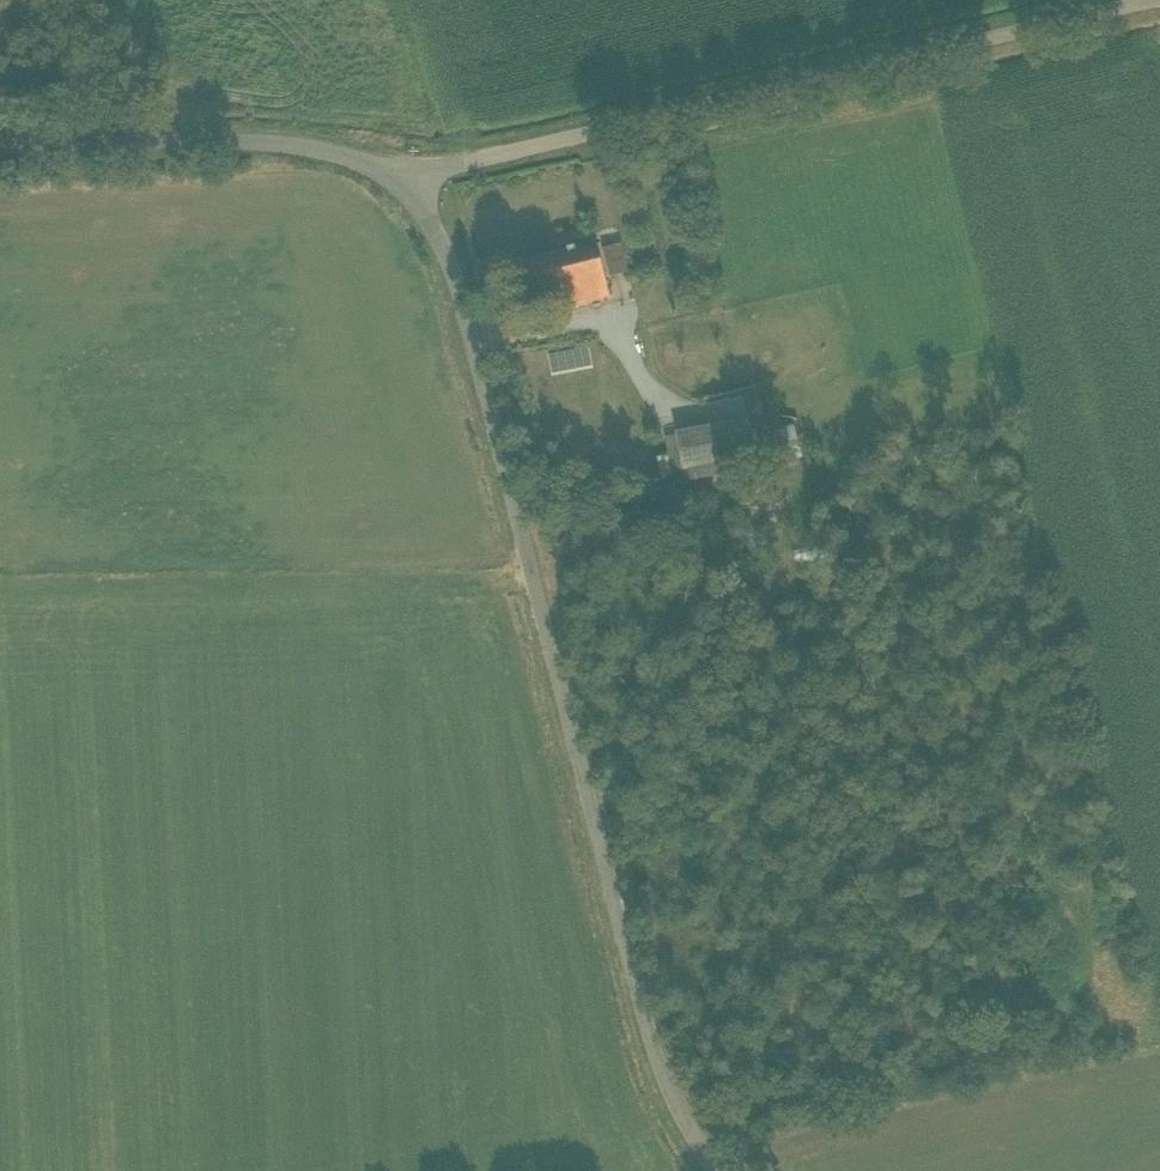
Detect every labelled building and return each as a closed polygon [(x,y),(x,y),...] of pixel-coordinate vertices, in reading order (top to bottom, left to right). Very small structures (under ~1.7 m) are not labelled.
[(560,309),(610,297),(595,242),(521,261),(532,303),(557,297),(560,309)] [(687,467),(689,481),(744,470),(742,457),(756,455),(750,422),(666,437),(671,470),(687,467)]
